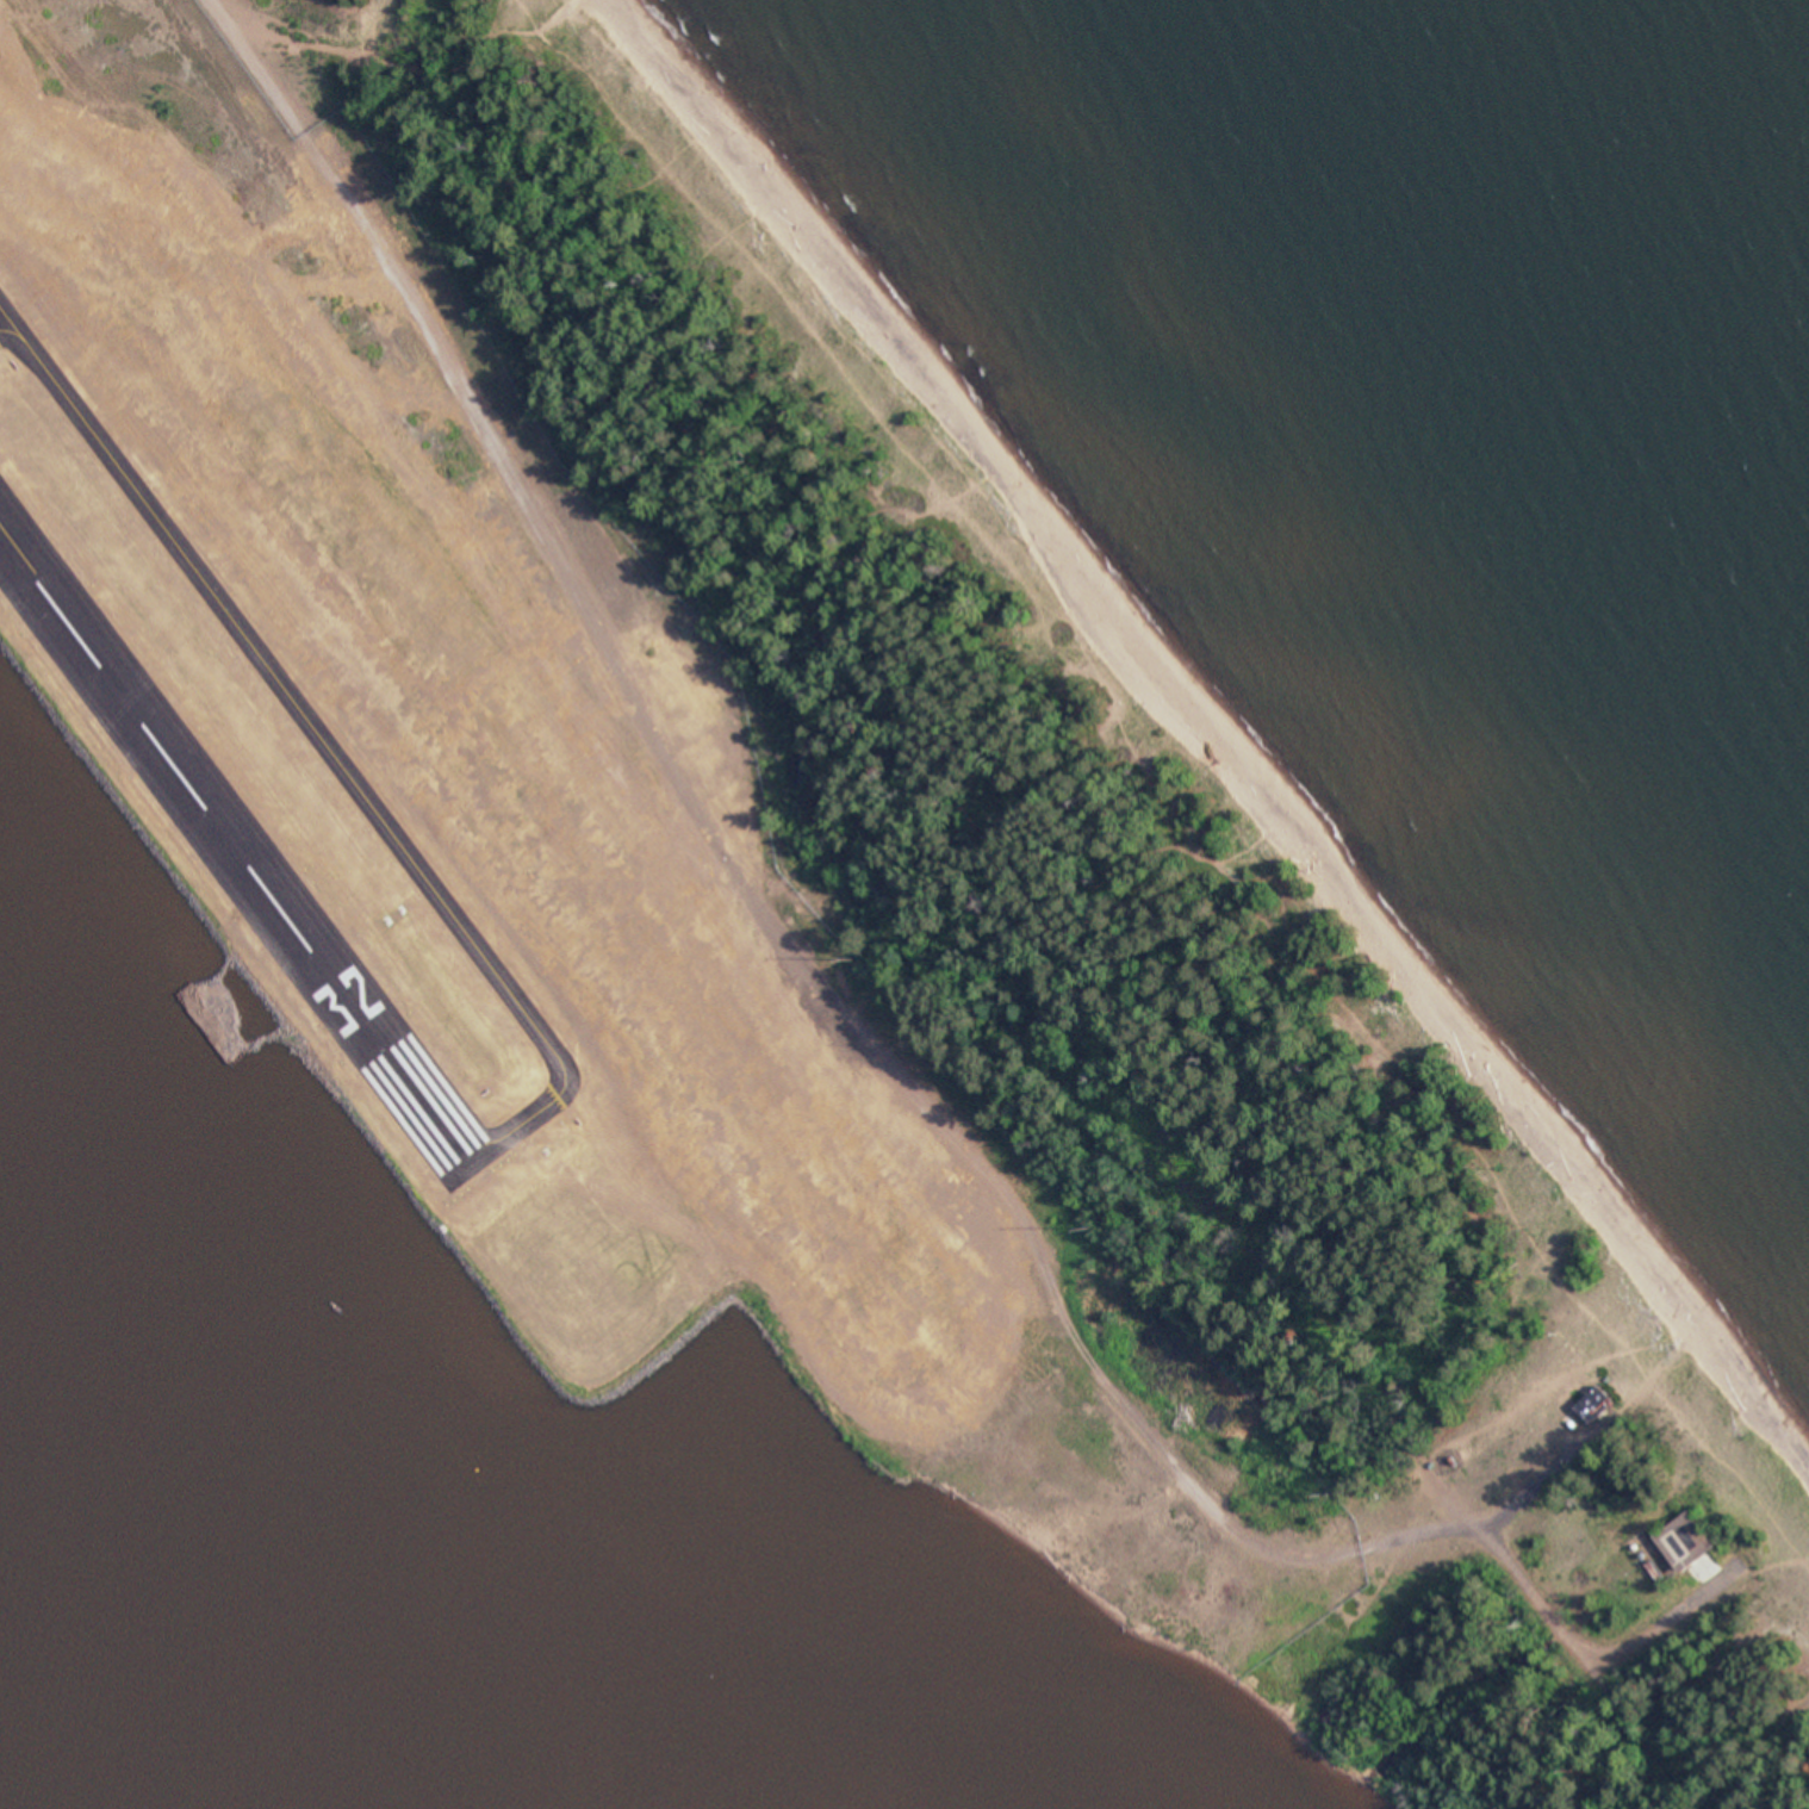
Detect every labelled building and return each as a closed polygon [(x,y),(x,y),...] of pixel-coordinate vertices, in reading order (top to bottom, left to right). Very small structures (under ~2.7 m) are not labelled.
[(1613,1407),(1600,1386),(1572,1404),(1585,1424),(1613,1407)] [(1713,1547),(1688,1509),(1633,1546),(1658,1584),(1713,1547)]
